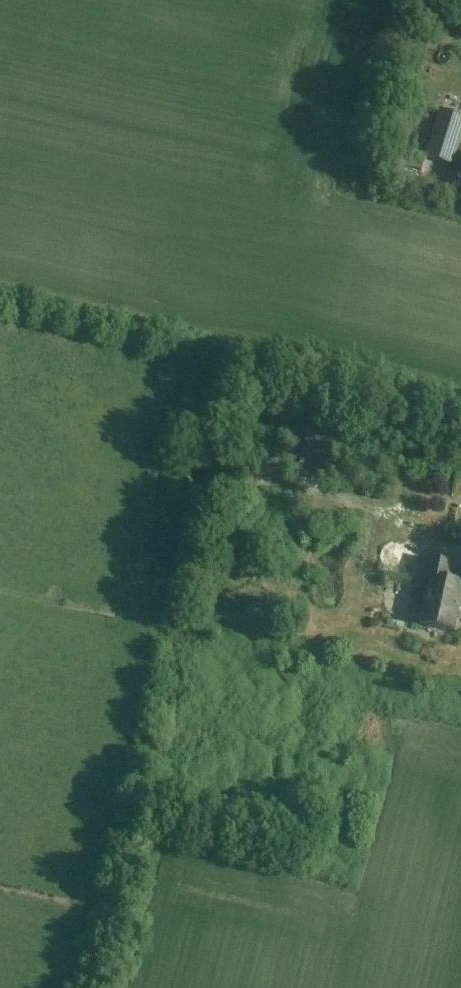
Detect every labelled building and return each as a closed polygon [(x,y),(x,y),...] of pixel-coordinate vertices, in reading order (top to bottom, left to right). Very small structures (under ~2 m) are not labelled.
[(440,107),(439,92),(426,92),(427,108),(440,107)] [(443,111),(440,111),(425,158),(454,167),(460,145),(460,117),(443,111)] [(460,592),(460,586),(452,584),(455,567),(425,561),(422,577),(429,579),(420,626),(452,633),(460,592)]
